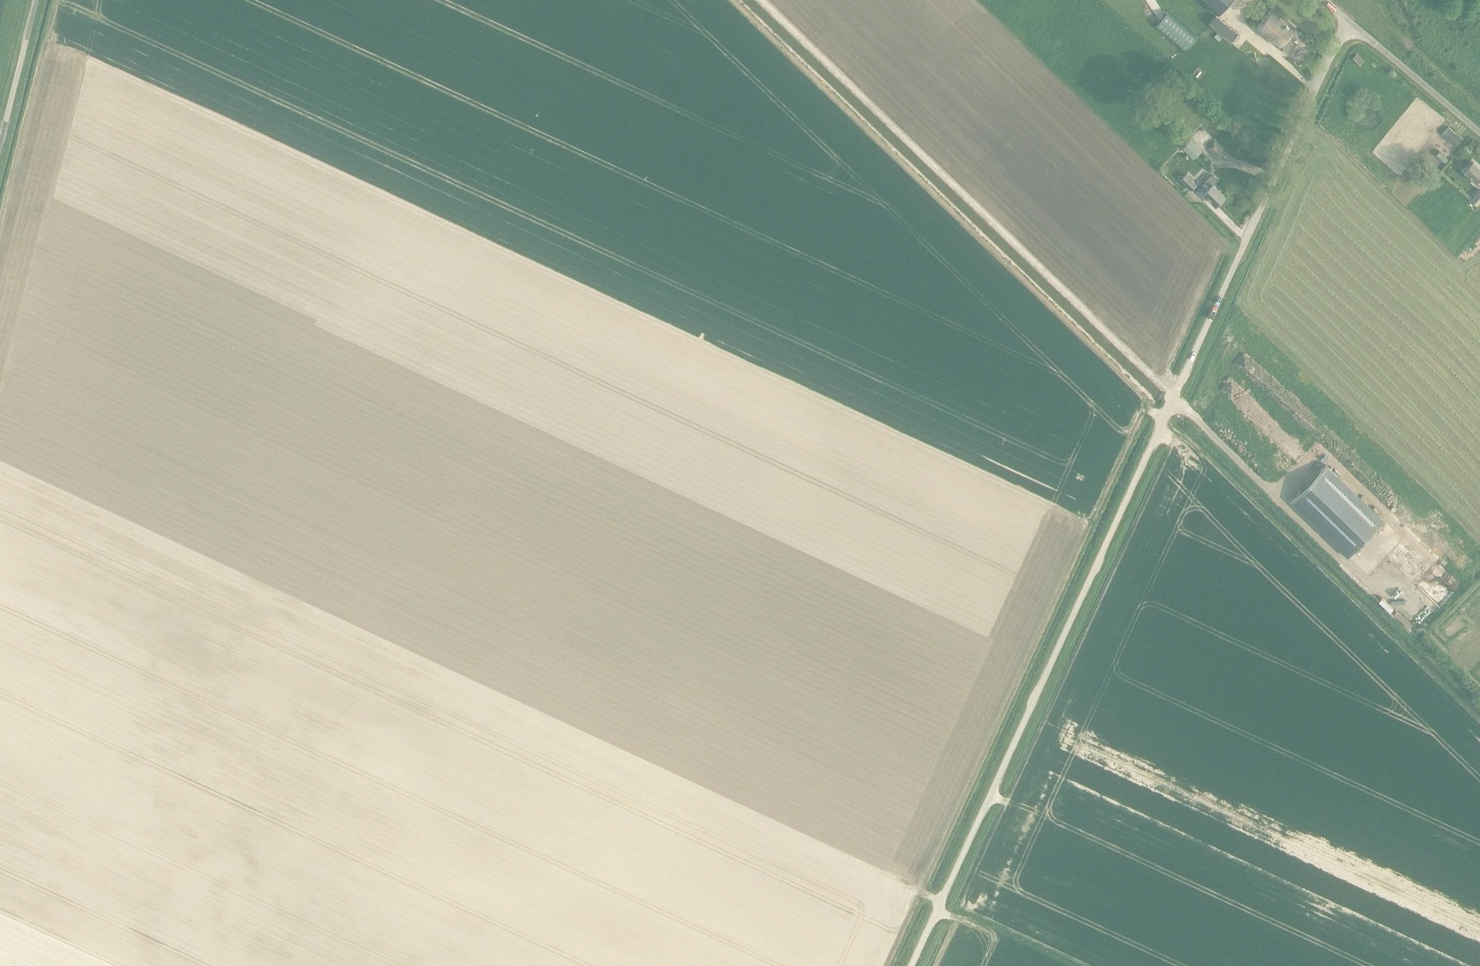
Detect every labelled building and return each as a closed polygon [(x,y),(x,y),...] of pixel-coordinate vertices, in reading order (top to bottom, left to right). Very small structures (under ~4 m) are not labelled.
[(1218,13),(1229,0),(1202,0),(1218,13)] [(1271,9),(1256,26),(1276,43),(1278,44),(1279,43),(1281,45),(1283,47),(1282,48),(1288,53),(1298,42),(1293,39),(1294,38),(1292,37),(1295,34),(1290,30),(1292,27),(1271,9)] [(1153,27),(1183,52),(1198,35),(1168,10),(1153,27)] [(1224,36),(1223,37),(1229,42),(1237,33),(1216,15),(1209,23),(1224,36)] [(1453,143),(1459,136),(1447,126),(1441,134),(1445,137),(1452,144),(1453,143)] [(1208,146),(1218,158),(1225,151),(1215,140),(1208,146)] [(1439,151),(1436,154),(1445,162),(1448,159),(1439,151)] [(1476,181),(1479,177),(1479,178),(1479,168),(1473,161),(1464,171),(1476,181)] [(1180,179),(1191,190),(1197,183),(1186,173),(1180,179)] [(1207,178),(1202,184),(1207,189),(1203,193),(1215,204),(1224,195),(1212,183),(1217,179),(1211,174),(1207,178)] [(1477,205),(1479,201),(1479,189),(1471,199),(1477,205)] [(1290,501),(1348,557),(1385,519),(1327,463),(1290,501)]
